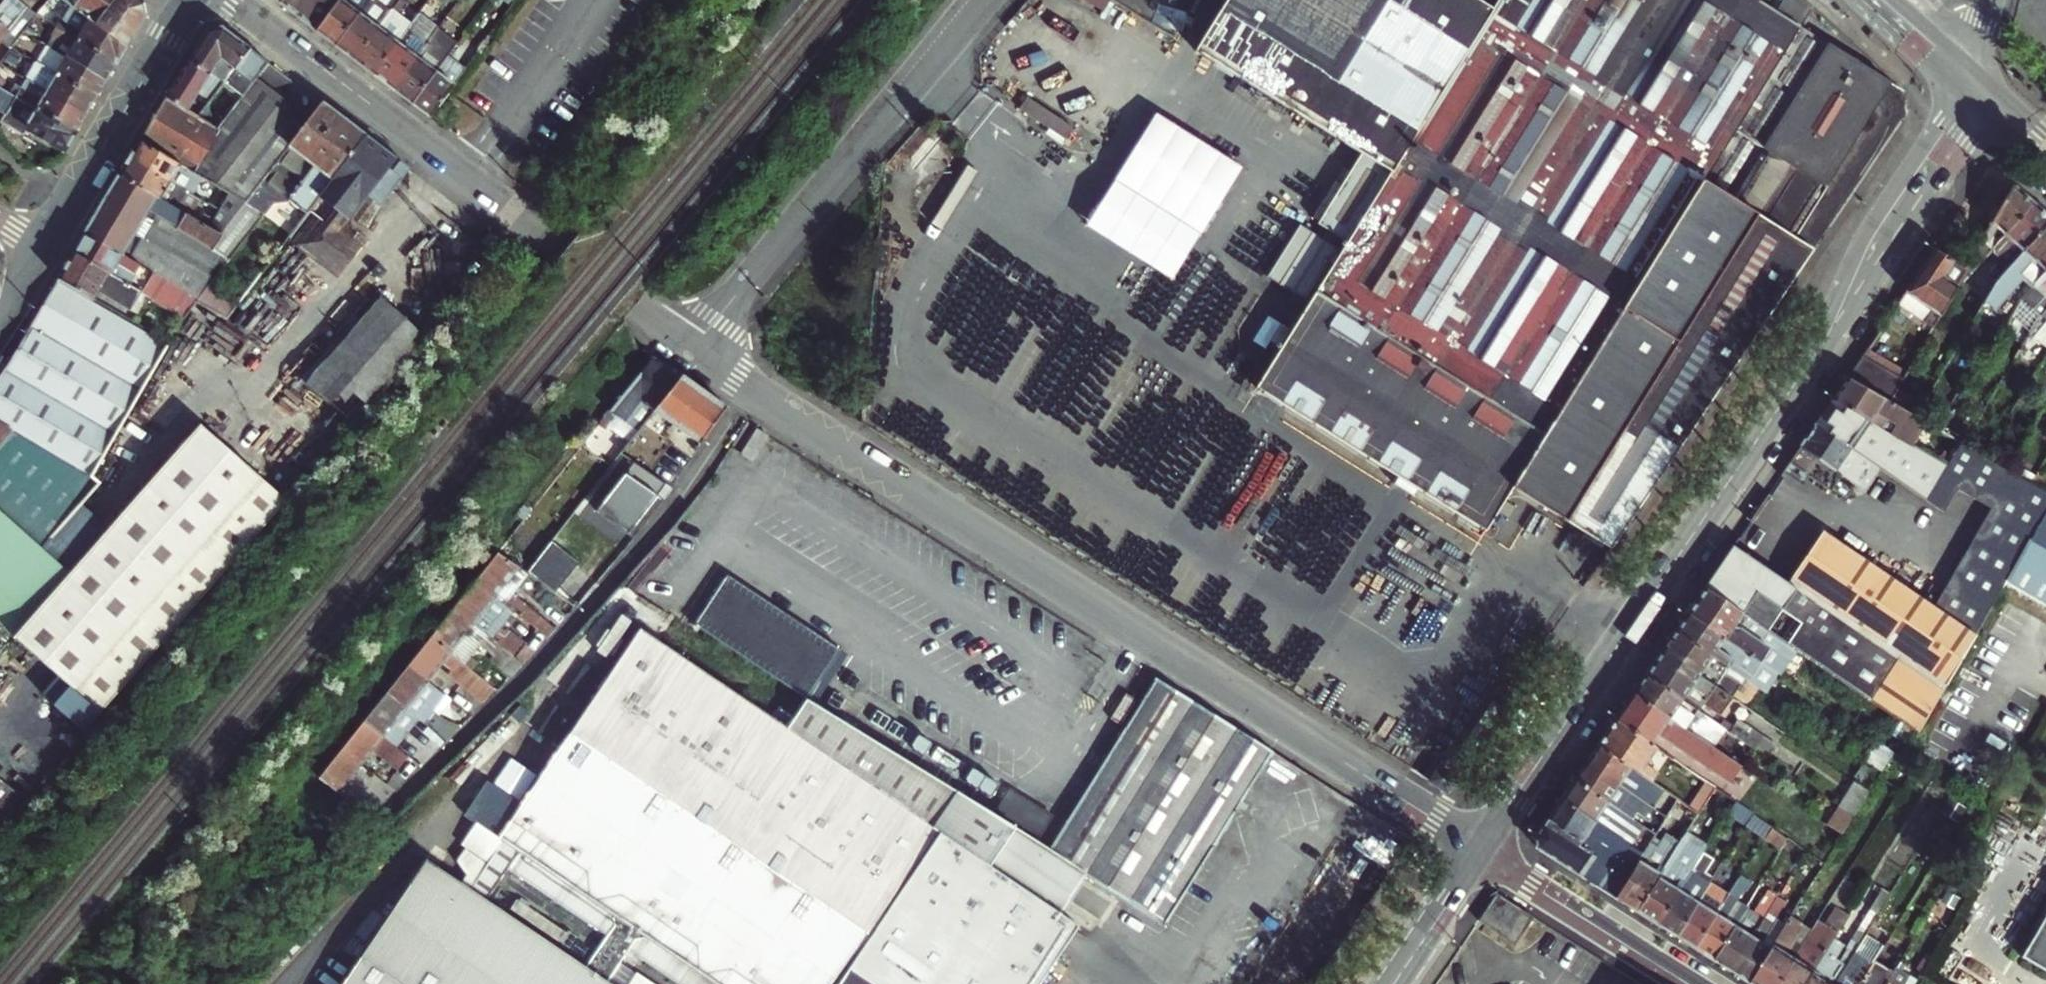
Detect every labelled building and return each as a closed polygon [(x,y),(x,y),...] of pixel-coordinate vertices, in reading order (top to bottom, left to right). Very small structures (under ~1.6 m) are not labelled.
[(20,0),(3,0),(0,4),(0,40),(8,30),(17,38),(35,12),(20,0)] [(66,2),(127,47),(147,13),(145,4),(140,0),(63,0),(66,2)] [(317,30),(340,0),(282,0),(280,3),(317,30)] [(336,45),(369,0),(340,0),(317,30),(336,45)] [(355,60),(390,12),(399,0),(370,0),(369,0),(336,45),(355,60)] [(1281,404),(1483,530),(1511,485),(1610,551),(1904,116),(1902,92),(1802,24),(1812,10),(1801,0),(1221,0),(1192,46),(1244,78),(1255,86),(1357,151),(1338,181),(1316,217),(1315,219),(1341,235),(1248,384),(1281,404)] [(52,24),(115,64),(116,65),(127,47),(66,2),(52,24)] [(374,74),(398,42),(410,27),(390,12),(355,60),(374,74)] [(41,41),(105,80),(115,64),(52,24),(41,41)] [(244,95),(269,63),(222,28),(209,28),(190,60),(225,83),(244,95)] [(439,29),(429,42),(394,89),(412,103),(447,55),(457,42),(439,29)] [(408,50),(398,42),(374,74),(394,89),(429,42),(420,35),(408,50)] [(94,99),(105,80),(41,41),(30,58),(94,99)] [(10,69),(21,53),(11,46),(0,62),(0,63),(10,69)] [(465,70),(447,55),(412,103),(430,116),(465,70)] [(18,74),(85,115),(94,99),(30,58),(29,58),(18,74)] [(225,83),(190,60),(175,83),(167,97),(200,117),(212,101),(225,83)] [(10,69),(0,63),(0,83),(10,69)] [(218,128),(192,172),(215,185),(226,192),(231,195),(245,203),(256,189),(276,164),(311,118),(289,102),(295,94),(292,81),(269,63),(244,95),(230,114),(218,128)] [(4,90),(75,132),(85,115),(18,74),(9,89),(6,87),(4,90)] [(1244,78),(1236,92),(1247,99),(1255,86),(1244,78)] [(5,116),(1,123),(24,136),(29,129),(65,150),(76,132),(75,132),(4,90),(0,88),(0,113),(5,116)] [(1074,127),(1027,96),(1018,109),(1049,129),(1065,140),(1074,127)] [(218,128),(200,117),(167,97),(157,115),(141,142),(192,172),(218,128)] [(200,117),(218,128),(230,114),(212,101),(200,117)] [(311,118),(276,164),(289,174),(303,184),(289,201),(300,210),(294,218),(291,216),(281,228),(278,225),(274,231),(260,220),(221,272),(198,301),(228,319),(311,210),(338,175),(367,137),(323,104),(311,118)] [(1049,129),(1045,134),(1062,145),(1065,140),(1049,129)] [(324,219),(349,216),(368,191),(394,157),(367,137),(338,175),(311,210),(324,219)] [(192,172),(141,142),(131,159),(200,200),(207,188),(211,191),(215,185),(192,172)] [(409,169),(394,157),(368,191),(383,202),(409,169)] [(131,159),(121,176),(194,219),(197,214),(193,211),(200,200),(131,159)] [(276,164),(256,189),(270,199),(289,174),(276,164)] [(194,219),(121,176),(88,232),(129,256),(128,257),(154,273),(142,292),(186,318),(198,301),(221,272),(260,220),(264,215),(250,206),(240,223),(234,219),(223,236),(211,229),(210,228),(194,219)] [(1310,212),(1316,217),(1338,181),(1332,177),(1310,212)] [(1984,249),(1988,253),(2030,204),(2011,187),(1975,249),(1980,254),(1984,249)] [(222,197),(227,200),(231,195),(226,192),(222,197)] [(222,212),(234,219),(240,223),(250,206),(245,203),(231,195),(227,200),(220,211),(222,212)] [(2045,225),(2045,218),(2030,204),(1988,253),(2001,265),(1991,275),(1997,280),(2045,225)] [(220,211),(210,228),(211,229),(222,212),(220,211)] [(222,212),(211,229),(223,236),(234,219),(222,212)] [(2029,288),(2045,269),(2045,225),(1997,280),(1988,290),(1970,321),(1980,327),(1995,305),(2018,279),(2029,288)] [(88,232),(75,252),(142,292),(154,273),(128,257),(129,256),(88,232)] [(480,248),(473,257),(483,265),(490,256),(480,248)] [(142,292),(75,252),(70,261),(59,280),(94,301),(100,292),(131,311),(142,292)] [(1921,324),(1930,329),(1956,282),(1962,273),(1932,252),(1904,294),(1930,311),(1921,324)] [(1962,273),(1956,282),(1961,285),(1971,273),(1965,268),(1962,273)] [(2045,312),(2045,269),(2029,288),(2020,299),(2009,317),(2013,321),(2031,309),(2041,318),(2045,312)] [(294,316),(303,291),(273,279),(264,304),(294,316)] [(94,301),(59,280),(10,364),(0,377),(0,429),(91,493),(97,483),(88,477),(166,344),(94,301)] [(313,385),(356,423),(418,353),(430,339),(386,302),(313,385)] [(2045,312),(2041,318),(2034,325),(2028,336),(2045,347),(2045,312)] [(201,327),(187,350),(215,367),(229,344),(201,327)] [(1902,377),(1865,354),(1847,380),(1887,404),(1902,377)] [(630,441),(649,418),(683,375),(653,356),(601,422),(607,427),(609,424),(630,441)] [(683,375),(649,418),(654,421),(660,413),(700,443),(726,406),(683,375)] [(1833,401),(1869,424),(1875,415),(1916,440),(1910,448),(1912,450),(1943,468),(1958,444),(1939,434),(1887,404),(1847,380),(1833,401)] [(1824,414),(1904,463),(1912,450),(1910,448),(1869,424),(1833,401),(1824,414)] [(1824,414),(1786,471),(1829,498),(1839,482),(1864,497),(1879,475),(1891,483),(1904,463),(1824,414)] [(1875,415),(1869,424),(1910,448),(1916,440),(1875,415)] [(12,637),(69,687),(99,714),(117,695),(287,501),(201,425),(122,515),(12,637)] [(772,436),(759,428),(743,454),(756,462),(772,436)] [(0,429),(0,525),(40,552),(91,493),(0,429)] [(2007,583),(2016,566),(2038,528),(2045,514),(2045,491),(1958,444),(1943,468),(1921,501),(1941,514),(1955,491),(1992,511),(1936,607),(1823,535),(1791,586),(1734,550),(1706,591),(1790,647),(1922,733),(2007,583)] [(1904,463),(1891,483),(1921,501),(1943,468),(1912,450),(1904,463)] [(598,511),(635,538),(664,499),(658,495),(665,483),(635,462),(598,511)] [(40,552),(0,525),(0,597),(40,552)] [(2031,596),(2045,571),(2045,532),(2038,528),(2016,566),(2007,583),(2031,596)] [(530,573),(558,594),(582,563),(554,541),(530,573)] [(512,591),(528,572),(498,553),(476,581),(511,609),(548,637),(557,627),(512,591)] [(498,626),(511,609),(476,581),(453,609),(514,657),(523,645),(498,626)] [(1689,617),(1761,665),(1773,673),(1790,647),(1706,591),(1689,617)] [(432,636),(473,669),(478,663),(471,656),(481,644),(495,655),(492,660),(512,676),(523,665),(514,657),(453,609),(432,636)] [(1733,673),(1738,676),(1749,683),(1761,665),(1689,617),(1677,635),(1711,658),(1733,673)] [(599,698),(527,801),(492,776),(468,810),(506,836),(523,847),(512,864),(611,932),(622,916),(643,930),(631,946),(686,983),(927,983),(995,874),(1021,831),(800,693),(781,721),(715,675),(647,628),(599,698)] [(1708,662),(1711,658),(1677,635),(1665,652),(1664,654),(1733,700),(1740,689),(1722,677),(1725,673),(1708,662)] [(409,665),(429,681),(443,663),(453,671),(450,675),(485,703),(497,688),(473,669),(432,636),(409,665)] [(1721,716),(1733,700),(1664,654),(1647,679),(1681,702),(1684,698),(1702,710),(1705,706),(1721,716)] [(572,689),(577,693),(590,702),(593,697),(610,674),(592,661),(572,689)] [(409,665),(386,694),(417,719),(427,727),(444,741),(459,728),(433,710),(446,694),(429,681),(409,665)] [(1647,679),(1636,696),(1702,741),(1709,730),(1714,734),(1719,727),(1681,702),(1647,679)] [(1053,852),(1093,877),(1169,925),(1274,755),(1159,683),(1053,852)] [(99,714),(69,687),(54,704),(85,731),(99,714)] [(364,722),(394,746),(417,719),(386,694),(364,722)] [(1658,738),(1698,765),(1731,786),(1743,769),(1702,741),(1636,696),(1617,723),(1652,746),(1658,738)] [(579,715),(561,702),(544,727),(562,740),(579,715)] [(1503,710),(1494,703),(1457,758),(1467,764),(1503,710)] [(1738,720),(1802,764),(1811,752),(1746,709),(1738,720)] [(1726,722),(1721,729),(1793,777),(1802,764),(1738,720),(1734,728),(1726,722)] [(341,751),(361,767),(374,751),(399,770),(409,757),(394,746),(364,722),(341,751)] [(1667,775),(1676,762),(1652,746),(1617,723),(1599,750),(1634,773),(1652,785),(1661,771),(1667,775)] [(444,741),(427,727),(422,733),(439,746),(444,741)] [(1599,750),(1588,767),(1641,802),(1648,791),(1630,779),(1634,773),(1599,750)] [(319,778),(339,794),(361,767),(341,751),(319,778)] [(1693,773),(1705,782),(1717,790),(1725,795),(1731,786),(1698,765),(1693,773)] [(347,800),(363,780),(369,773),(361,767),(339,794),(347,800)] [(1577,783),(1612,806),(1615,801),(1647,823),(1655,811),(1641,802),(1588,767),(1577,783)] [(383,801),(394,790),(376,776),(375,778),(369,773),(363,780),(372,786),(373,785),(382,792),(378,797),(383,801)] [(8,818),(26,798),(0,778),(0,812),(8,818)] [(1705,782),(1688,808),(1700,816),(1717,790),(1705,782)] [(1577,783),(1563,803),(1644,857),(1657,837),(1649,831),(1643,840),(1633,833),(1635,830),(1608,812),(1612,806),(1577,783)] [(1855,819),(1872,792),(1859,784),(1842,810),(1855,819)] [(365,796),(355,807),(368,817),(379,806),(365,796)] [(1023,798),(1010,819),(1023,827),(1042,839),(1055,818),(1036,806),(1023,798)] [(1563,803),(1549,824),(1631,877),(1640,863),(1644,857),(1563,803)] [(1855,819),(1842,810),(1830,828),(1844,837),(1855,819)] [(375,816),(371,819),(380,827),(383,824),(375,816)] [(1538,848),(1617,899),(1631,877),(1549,824),(1537,841),(1538,848)] [(1021,831),(995,874),(1063,921),(1093,877),(1053,852),(1021,831)] [(1640,913),(1685,841),(1672,833),(1648,868),(1640,863),(1631,877),(1617,899),(1640,913)] [(1640,913),(1661,927),(1695,873),(1698,868),(1702,860),(1711,847),(1690,833),(1685,841),(1640,913)] [(523,847),(506,836),(472,886),(489,897),(512,864),(523,847)] [(1702,860),(1698,868),(1705,873),(1721,850),(1712,844),(1711,847),(1702,860)] [(433,859),(349,983),(614,983),(608,980),(588,965),(489,897),(472,886),(433,859)] [(1723,884),(1734,891),(1747,871),(1737,864),(1723,884)] [(1680,938),(1713,884),(1695,873),(1661,927),(1680,938)] [(1063,921),(995,874),(927,983),(1044,983),(1079,932),(1063,921)] [(1685,942),(1698,950),(1731,896),(1713,884),(1680,938),(1685,942)] [(1496,896),(1479,923),(1516,946),(1534,919),(1496,896)] [(1717,962),(1738,927),(1750,907),(1741,901),(1737,907),(1732,903),(1735,898),(1731,896),(1698,950),(1717,962)] [(1734,972),(1752,983),(1781,937),(1773,932),(1790,904),(1781,897),(1767,920),(1734,972)] [(1869,934),(1838,983),(1865,983),(1879,960),(1913,903),(1902,897),(1882,926),(1876,922),(1869,934)] [(1843,928),(1856,907),(1843,898),(1829,918),(1843,928)] [(1804,901),(1781,937),(1752,983),(1781,983),(1795,962),(1788,958),(1818,909),(1804,901)] [(1744,931),(1738,927),(1717,962),(1734,972),(1767,920),(1760,916),(1763,911),(1758,907),(1744,931)] [(1869,934),(1876,922),(1880,915),(1874,911),(1862,929),(1869,934)] [(611,932),(588,965),(608,980),(631,946),(643,930),(622,916),(611,932)] [(2025,958),(2045,970),(2045,922),(2025,958)] [(1836,939),(1839,934),(1826,926),(1802,966),(1795,962),(1781,983),(1808,983),(1836,939)] [(1869,934),(1862,929),(1849,950),(1852,952),(1843,965),(1837,960),(1846,947),(1836,939),(1808,983),(1838,983),(1869,934)] [(1889,967),(1879,960),(1865,983),(1879,983),(1889,967)]
